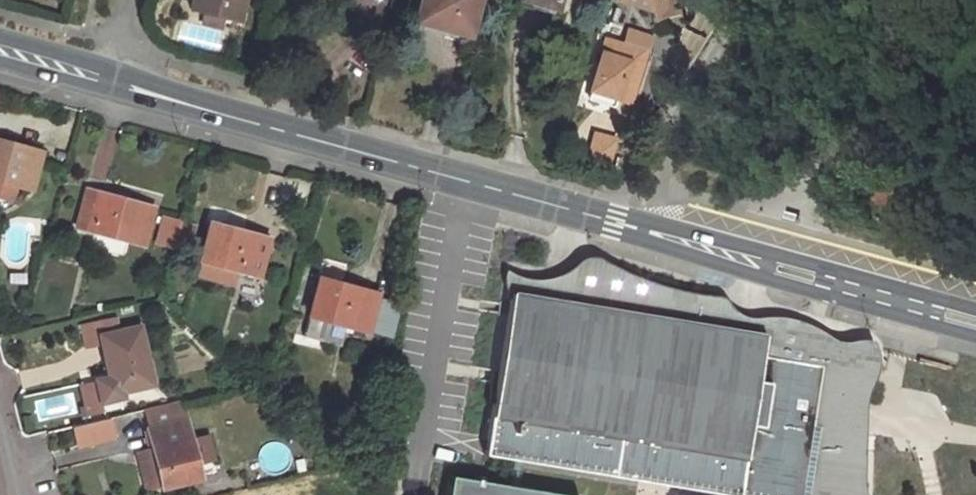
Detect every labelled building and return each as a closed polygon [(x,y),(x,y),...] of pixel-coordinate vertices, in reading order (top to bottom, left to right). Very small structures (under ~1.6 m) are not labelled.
[(192,10),(203,12),(223,17),(239,21),(243,0),(194,0),(192,10)] [(478,0),(422,0),(418,13),(447,21),(445,28),(468,34),(478,0)] [(558,1),(555,0),(527,0),(556,9),(558,1)] [(632,0),(631,5),(650,10),(653,18),(664,15),(665,18),(666,20),(683,15),(679,0),(631,0),(632,0)] [(220,28),(223,17),(203,12),(200,23),(220,28)] [(444,34),(445,28),(447,21),(418,13),(415,25),(444,34)] [(624,27),(620,41),(642,48),(645,48),(649,34),(624,27)] [(620,41),(603,35),(586,94),(587,94),(611,103),(612,103),(614,97),(627,101),(642,48),(620,41)] [(611,103),(587,94),(586,97),(610,105),(611,103)] [(608,168),(615,141),(599,136),(598,139),(590,146),(585,161),(608,168)] [(0,143),(0,198),(7,200),(16,195),(18,185),(32,189),(42,154),(0,143)] [(153,208),(87,190),(77,226),(143,244),(153,208)] [(155,243),(173,248),(179,222),(162,216),(155,243)] [(179,222),(173,248),(189,253),(196,226),(179,222)] [(210,224),(196,275),(233,285),(237,270),(259,276),(269,239),(210,224)] [(913,254),(898,246),(894,254),(908,262),(913,254)] [(602,309),(512,294),(484,452),(513,457),(522,459),(735,494),(852,494),(855,433),(809,416),(811,405),(814,392),(816,394),(821,396),(827,398),(831,398),(836,398),(840,398),(845,396),(855,392),(860,388),(865,383),(868,376),(870,372),(870,367),(870,360),(869,357),(867,351),(864,348),(860,346),(857,346),(854,346),(850,347),(844,350),(842,351),(836,352),(805,347),(808,331),(806,330),(794,326),(785,324),(779,323),(767,322),(766,323),(764,324),(762,326),(761,328),(761,332),(762,336),(703,326),(703,322),(703,320),(705,318),(707,316),(709,315),(711,314),(713,315),(715,315),(718,315),(721,314),(723,312),(724,308),(724,307),(722,304),(720,302),(681,296),(667,292),(653,288),(633,281),(620,275),(602,266),(595,262),(593,261),(591,261),(587,262),(585,262),(582,264),(580,266),(577,270),(576,275),(576,278),(576,282),(579,286),(581,289),(584,290),(588,292),(593,292),(596,293),(598,294),(601,296),(602,299),(603,302),(603,306),(602,309)] [(514,280),(512,294),(602,309),(603,306),(603,302),(602,299),(601,296),(598,294),(596,293),(593,292),(588,292),(584,290),(581,289),(579,286),(576,282),(576,278),(576,275),(577,270),(573,274),(564,279),(551,283),(538,285),(528,285),(518,282),(514,280)] [(239,275),(237,286),(263,290),(265,279),(239,275)] [(391,338),(400,305),(377,297),(378,294),(319,279),(308,316),(345,326),(391,338)] [(726,309),(722,304),(724,307),(724,308),(723,312),(721,314),(718,315),(715,315),(713,315),(711,314),(709,315),(707,316),(705,318),(703,320),(703,322),(703,326),(762,336),(761,332),(761,328),(762,326),(764,324),(766,323),(767,322),(755,323),(745,323),(734,317),(726,309)] [(340,347),(345,326),(308,316),(304,336),(340,347)] [(116,393),(121,392),(151,386),(138,327),(100,336),(97,323),(81,327),(85,347),(102,344),(109,379),(112,378),(116,393)] [(122,398),(121,392),(116,393),(112,378),(109,379),(97,381),(101,402),(122,398)] [(859,398),(865,383),(860,388),(855,392),(845,396),(840,398),(836,398),(831,398),(827,398),(821,396),(816,394),(814,392),(811,405),(809,416),(855,433),(857,410),(859,398)] [(181,404),(146,412),(150,431),(148,432),(152,450),(162,490),(199,481),(196,467),(190,444),(181,404)] [(36,418),(29,419),(32,433),(39,431),(36,418)] [(212,439),(190,444),(196,467),(218,462),(212,439)] [(152,493),(162,490),(152,450),(142,452),(152,493)] [(334,465),(323,453),(313,458),(319,470),(334,465)] [(522,459),(513,457),(508,485),(517,487),(521,467),(522,459)] [(400,470),(392,468),(388,487),(396,489),(400,470)] [(517,487),(508,485),(450,476),(447,494),(567,494),(517,487)]
